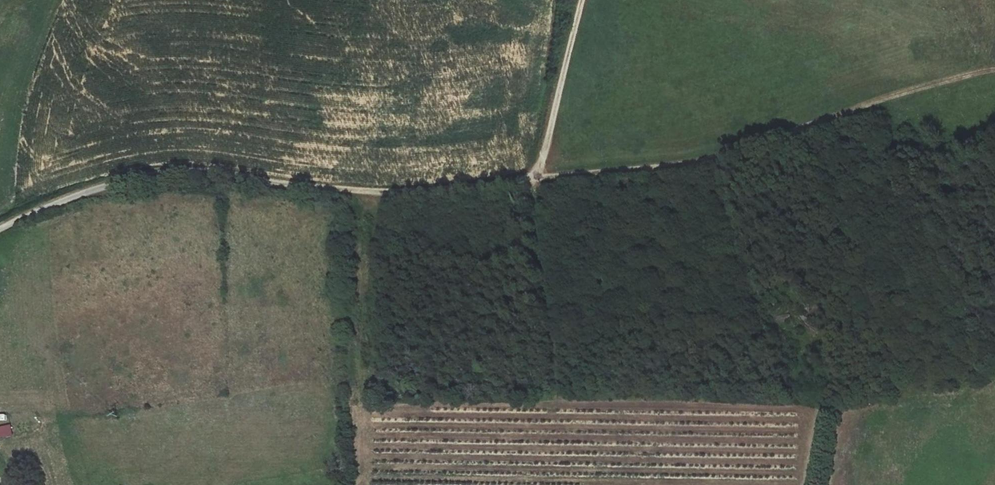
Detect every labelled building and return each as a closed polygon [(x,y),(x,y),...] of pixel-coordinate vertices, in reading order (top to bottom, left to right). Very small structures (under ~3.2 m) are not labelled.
[(0,428),(0,439),(13,437),(11,426),(0,428)]
